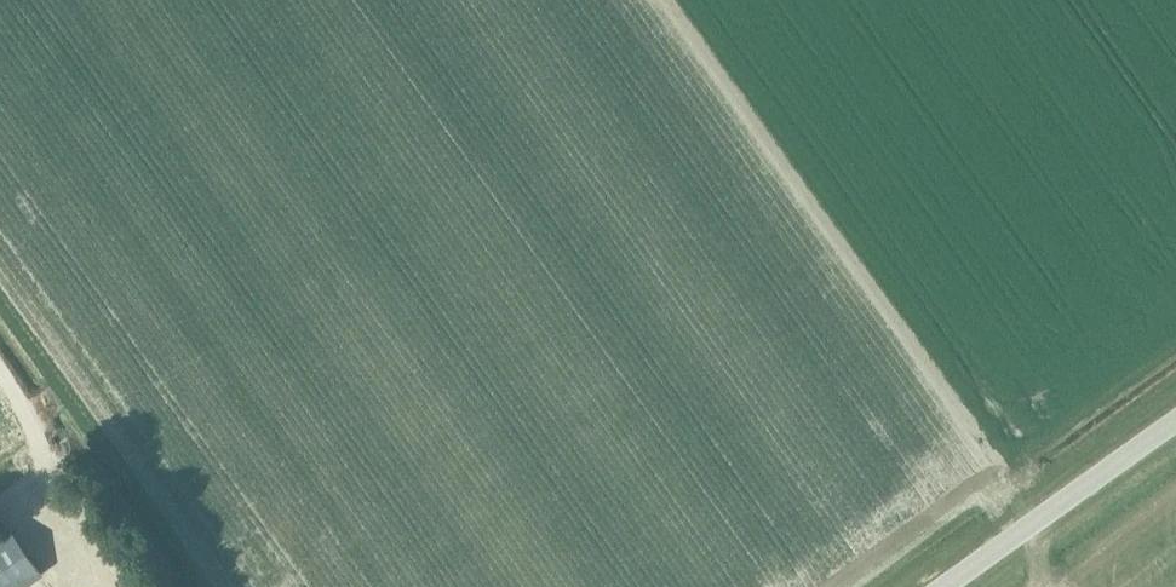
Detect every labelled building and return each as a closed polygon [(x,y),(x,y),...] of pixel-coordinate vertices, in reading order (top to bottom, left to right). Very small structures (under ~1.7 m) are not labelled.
[(41,573),(6,525),(0,529),(0,586),(21,586),(41,573)]
